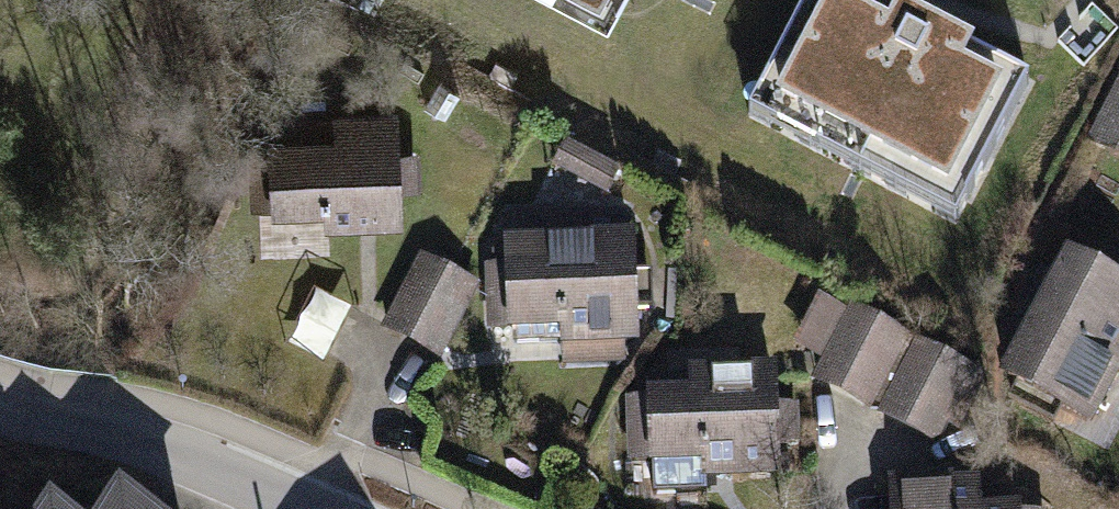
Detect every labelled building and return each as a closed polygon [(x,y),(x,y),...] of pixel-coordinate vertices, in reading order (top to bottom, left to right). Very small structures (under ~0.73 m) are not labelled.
[(964,194),(1026,73),(884,0),(801,0),(756,87),(964,194)] [(1113,73),(1083,136),(1118,153),(1118,76),(1113,73)] [(388,150),(387,114),(327,116),(328,126),(261,129),(261,146),(248,147),(250,199),(317,197),(318,215),(391,212),(390,186),(405,185),(404,149),(388,150)] [(569,219),(496,221),(497,264),(484,265),(486,327),(506,327),(506,338),(623,335),(622,304),(642,304),(641,275),(624,275),(623,240),(569,241),(569,219)] [(1063,258),(1050,282),(1035,274),(1002,336),(1016,343),(997,378),(1008,384),(1000,398),(1042,420),(1049,407),(1076,421),(1118,339),(1118,331),(1109,326),(1118,308),(1118,288),(1063,258)] [(463,288),(409,261),(378,324),(432,350),(463,288)] [(334,348),(350,298),(318,288),(302,338),(334,348)] [(971,376),(842,312),(806,385),(935,449),(971,376)] [(639,399),(627,400),(629,455),(696,453),(696,472),(768,470),(764,371),(701,373),(701,383),(639,385),(639,399)] [(881,485),(881,508),(967,508),(966,483),(881,485)]
